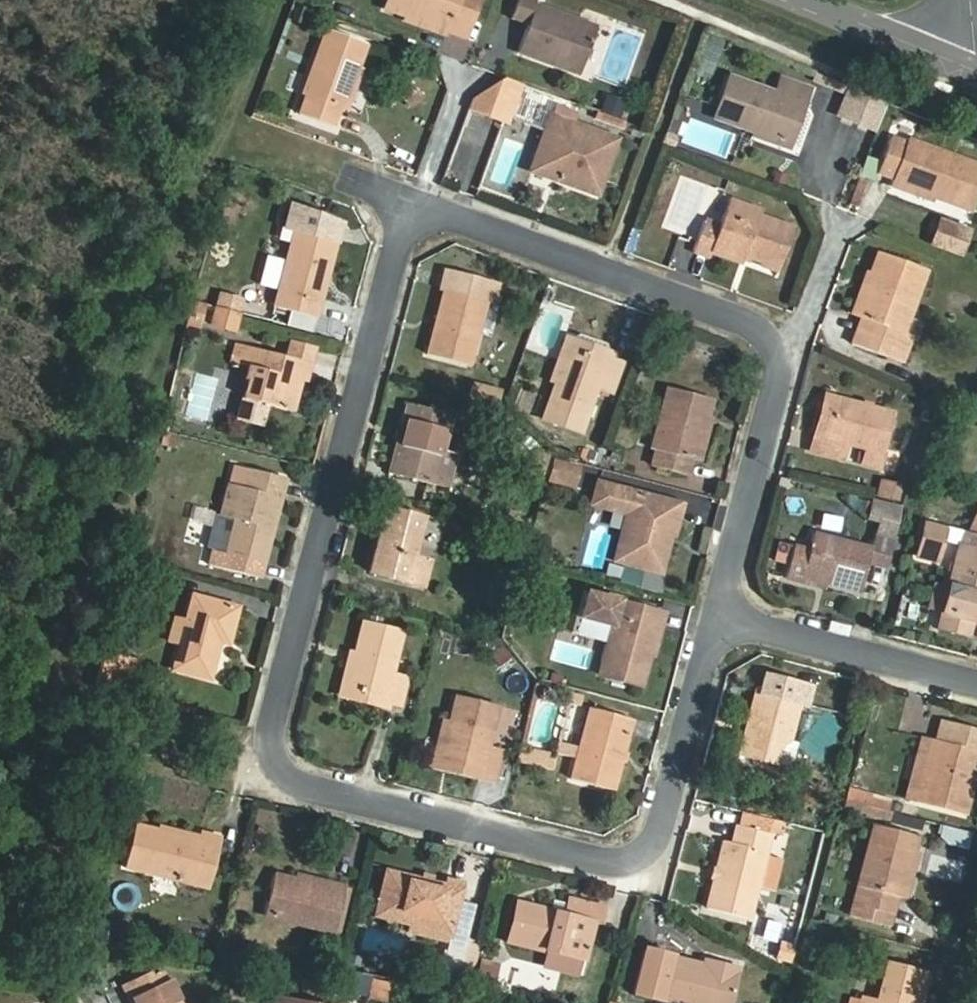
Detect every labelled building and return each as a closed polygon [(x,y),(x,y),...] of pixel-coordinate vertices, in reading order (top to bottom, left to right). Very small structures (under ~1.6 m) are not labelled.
[(393,9),(469,37),(484,0),(396,0),(393,9)] [(517,21),(534,27),(525,52),(586,74),(598,34),(540,11),(544,0),(524,0),(517,21)] [(354,109),(371,66),(379,46),(338,31),(311,116),(343,128),(352,108),(354,109)] [(377,69),(371,66),(354,109),(361,112),(377,69)] [(524,84),(501,76),(475,97),(471,108),(511,122),(524,84)] [(719,116),(760,133),(788,142),(803,105),(811,108),(817,93),(786,80),(780,95),(736,78),(719,116)] [(410,110),(424,96),(406,80),(393,94),(410,110)] [(888,105),(851,90),(841,119),(878,133),(888,105)] [(603,95),(599,112),(617,117),(621,100),(603,95)] [(788,142),(760,133),(758,140),(792,153),(811,108),(803,105),(788,142)] [(555,122),(538,167),(565,177),(562,186),(599,200),(619,146),(555,122)] [(935,199),(971,214),(976,200),(976,168),(908,142),(906,149),(893,143),(881,173),(895,179),(893,185),(935,199)] [(565,177),(538,167),(534,177),(562,186),(565,177)] [(931,209),(935,199),(893,185),(890,193),(931,209)] [(704,217),(717,220),(724,194),(711,191),(704,217)] [(735,204),(727,220),(739,223),(746,208),(735,204)] [(345,227),(295,208),(289,231),(298,233),(276,309),(318,322),(345,227)] [(739,223),(727,220),(723,230),(707,225),(697,254),(714,261),(717,255),(746,265),(749,261),(783,274),(798,234),(765,222),(767,216),(746,208),(739,223)] [(968,233),(941,221),(931,244),(959,256),(968,233)] [(878,257),(871,276),(857,319),(862,320),(854,346),(895,360),(928,274),(878,257)] [(857,319),(871,276),(863,274),(849,316),(857,319)] [(498,286),(446,275),(430,359),(471,367),(487,306),(493,307),(498,286)] [(214,293),(212,305),(239,311),(242,298),(214,293)] [(201,304),(195,325),(209,329),(215,308),(201,304)] [(221,327),(243,333),(248,317),(225,310),(221,327)] [(548,381),(557,385),(568,355),(603,367),(605,361),(606,356),(564,339),(548,381)] [(291,347),(287,363),(311,370),(316,354),(291,347)] [(242,387),(245,388),(234,427),(258,433),(264,413),(286,419),(295,387),(305,390),(311,370),(287,363),(237,349),(232,368),(246,372),(242,387)] [(568,355),(557,385),(543,426),(576,438),(594,393),(610,398),(621,368),(605,361),(603,367),(568,355)] [(184,417),(209,422),(218,379),(193,374),(184,417)] [(688,467),(691,468),(705,423),(709,404),(663,392),(646,454),(652,457),(649,470),(685,478),(688,467)] [(846,407),(834,404),(825,441),(837,444),(846,407)] [(903,422),(846,407),(837,444),(825,441),(820,459),(856,468),(860,452),(877,457),(893,461),(903,422)] [(391,476),(436,487),(445,453),(454,421),(409,409),(391,476)] [(705,423),(691,468),(698,470),(712,424),(705,423)] [(445,453),(436,487),(449,491),(457,456),(445,453)] [(893,461),(877,457),(873,472),(889,477),(893,461)] [(572,490),(577,466),(549,460),(543,484),(572,490)] [(264,562),(272,531),(266,530),(269,518),(275,520),(286,480),(251,470),(247,486),(233,483),(223,516),(237,521),(229,553),(210,548),(205,563),(259,578),(264,562)] [(877,479),(875,498),(899,501),(901,482),(877,479)] [(671,540),(678,509),(632,496),(597,487),(591,508),(626,518),(614,565),(660,576),(666,558),(654,555),(660,538),(671,540)] [(963,540),(976,544),(976,503),(963,540)] [(425,519),(388,509),(372,571),(423,585),(429,560),(416,556),(425,519)] [(686,512),(678,509),(671,540),(678,542),(686,512)] [(266,530),(272,531),(275,520),(269,518),(266,530)] [(936,548),(951,552),(976,558),(976,544),(963,540),(915,528),(906,565),(930,571),(936,548)] [(666,558),(671,540),(660,538),(654,555),(666,558)] [(778,590),(796,595),(799,582),(822,588),(820,593),(858,604),(868,559),(813,545),(807,563),(786,558),(778,590)] [(976,603),(976,558),(951,552),(940,594),(934,618),(930,634),(960,642),(964,626),(969,628),(975,603),(976,603)] [(799,582),(796,595),(818,601),(820,593),(822,588),(799,582)] [(934,618),(940,594),(925,590),(919,615),(934,618)] [(658,614),(586,594),(579,618),(611,626),(598,675),(639,687),(658,614)] [(238,611),(191,600),(172,675),(209,684),(218,645),(229,646),(238,611)] [(179,647),(186,618),(174,615),(167,645),(179,647)] [(355,622),(347,652),(337,689),(372,698),(371,704),(388,707),(397,677),(384,674),(393,633),(355,622)] [(337,689),(347,652),(339,649),(327,698),(368,711),(371,704),(372,698),(337,689)] [(120,669),(124,655),(110,651),(101,686),(130,693),(135,673),(120,669)] [(138,659),(124,655),(120,669),(135,673),(138,659)] [(810,694),(767,682),(763,696),(756,694),(748,725),(751,731),(749,737),(743,740),(739,756),(775,766),(780,748),(786,746),(788,746),(798,708),(806,710),(810,694)] [(456,695),(444,733),(438,759),(477,769),(474,781),(487,784),(498,748),(487,745),(498,707),(456,695)] [(616,797),(636,725),(591,713),(571,785),(616,797)] [(942,728),(936,748),(929,747),(913,808),(962,821),(976,765),(976,738),(942,728)] [(438,759),(444,733),(438,732),(428,768),(474,781),(477,769),(438,759)] [(929,747),(922,745),(906,806),(913,808),(929,747)] [(780,748),(775,766),(792,771),(798,749),(788,746),(786,746),(780,748)] [(848,789),(846,806),(886,811),(888,794),(848,789)] [(787,833),(745,823),(742,838),(775,846),(776,842),(784,845),(787,833)] [(937,842),(964,849),(968,834),(942,827),(937,842)] [(200,844),(137,828),(127,869),(206,889),(219,839),(202,835),(200,844)] [(898,904),(913,842),(870,831),(854,893),(859,894),(855,912),(889,921),(893,902),(898,904)] [(737,854),(727,852),(711,916),(755,927),(764,893),(771,865),(775,846),(742,838),(737,854)] [(914,862),(909,860),(898,904),(903,905),(914,862)] [(779,897),(786,869),(771,865),(764,893),(779,897)] [(448,889),(389,875),(378,920),(454,939),(461,910),(466,887),(449,883),(448,889)] [(293,891),(291,899),(322,908),(324,899),(293,891)] [(322,908),(291,899),(267,893),(257,930),(327,948),(339,903),(324,899),(322,908)] [(603,912),(569,903),(562,921),(516,909),(507,943),(579,961),(589,931),(598,933),(603,912)] [(476,914),(461,910),(454,939),(453,942),(456,943),(453,954),(447,953),(441,977),(460,982),(476,914)] [(864,914),(861,926),(886,932),(889,921),(864,914)] [(412,929),(411,936),(452,946),(453,942),(454,939),(412,929)] [(795,948),(784,948),(784,961),(795,962),(795,948)] [(702,971),(644,957),(635,997),(660,1002),(731,1002),(740,971),(716,965),(713,974),(702,971)] [(479,958),(470,985),(489,991),(497,964),(479,958)] [(703,961),(702,971),(713,974),(716,965),(703,961)] [(919,978),(881,966),(871,1002),(913,1002),(919,978)] [(172,987),(168,978),(156,983),(161,992),(172,987)] [(177,985),(172,987),(161,992),(156,983),(154,979),(132,989),(138,1002),(139,1002),(141,1002),(186,1002),(177,985)] [(388,985),(370,980),(365,999),(380,1002),(383,1002),(388,985)]
